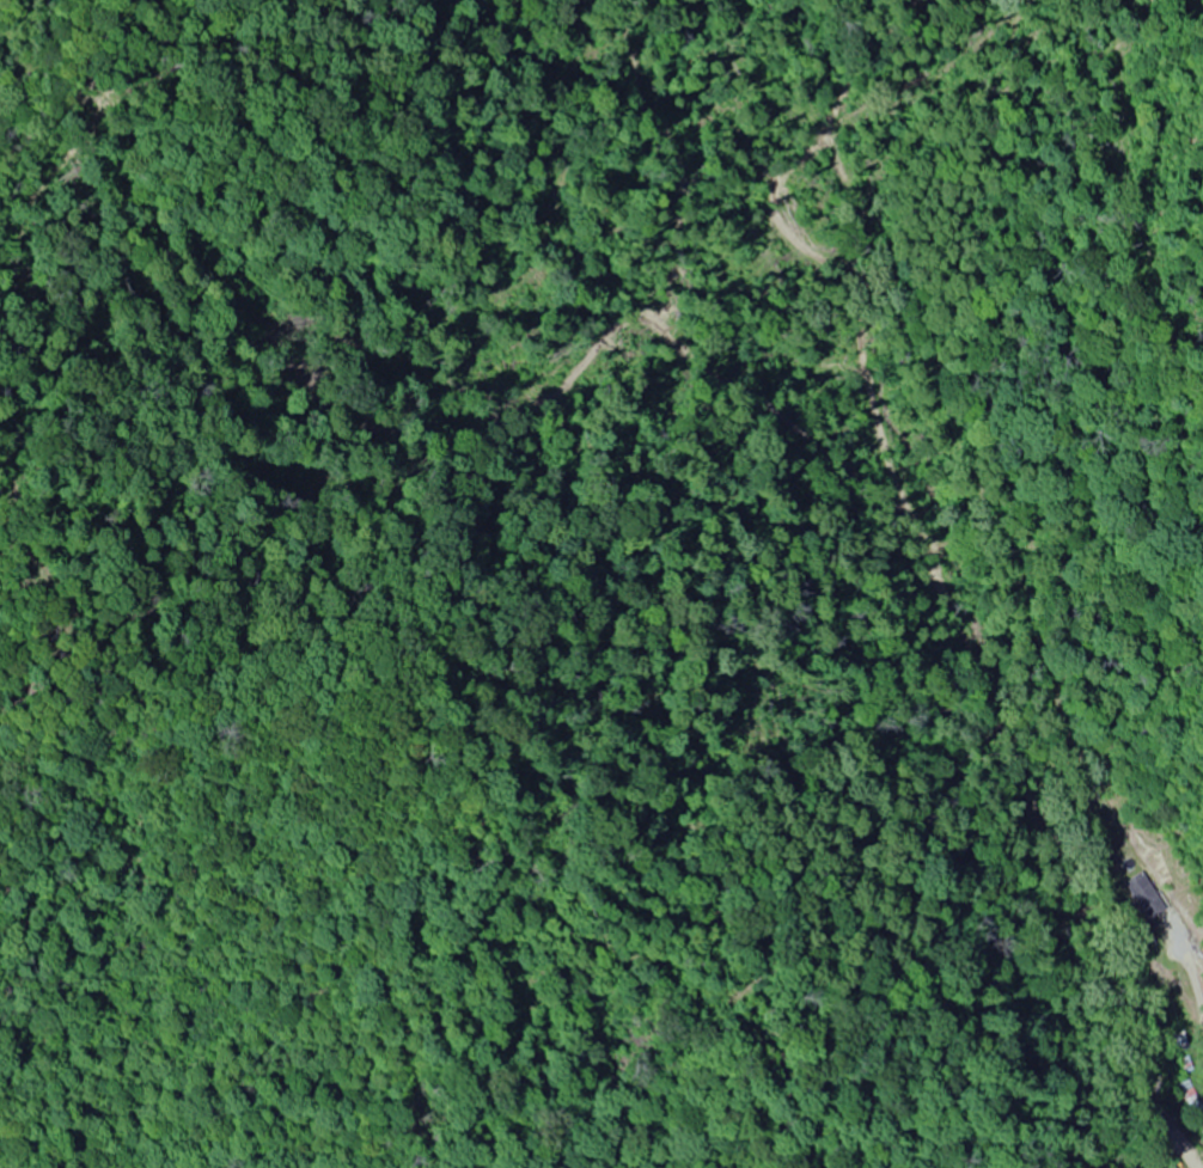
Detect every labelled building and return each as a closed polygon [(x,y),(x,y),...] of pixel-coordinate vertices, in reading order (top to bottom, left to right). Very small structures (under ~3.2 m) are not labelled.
[(1093,801),(1102,796),(1095,782),(1086,787),(1093,801)] [(1123,883),(1144,921),(1164,910),(1143,872),(1123,883)] [(1196,1113),(1202,1110),(1202,1086),(1199,1077),(1183,1084),(1196,1113)]
